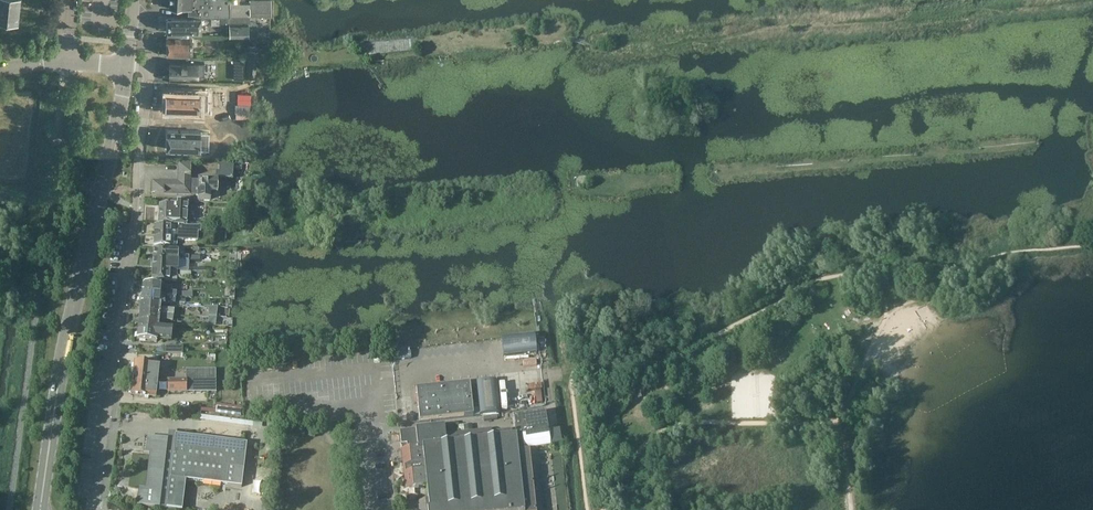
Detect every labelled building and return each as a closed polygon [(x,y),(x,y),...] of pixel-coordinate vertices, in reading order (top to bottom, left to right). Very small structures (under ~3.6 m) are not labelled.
[(19,0),(0,0),(0,18),(17,20),(19,0)] [(169,6),(187,7),(187,15),(219,15),(228,15),(248,15),(271,15),(271,0),(249,0),(249,2),(241,2),(241,0),(169,0),(169,6)] [(221,24),(221,22),(228,22),(228,15),(219,15),(219,16),(169,16),(169,31),(202,31),(202,24),(208,24),(208,29),(220,29),(220,24),(221,24)] [(248,22),(248,15),(228,15),(228,22),(230,22),(231,35),(248,35),(258,35),(257,22),(248,22)] [(167,55),(192,54),(192,35),(167,36),(167,55)] [(259,51),(251,50),(251,51),(248,78),(256,79),(259,51)] [(243,58),(235,58),(234,80),(243,80),(243,58)] [(170,63),(170,68),(170,76),(205,76),(205,63),(170,63)] [(166,91),(166,109),(208,110),(208,92),(166,91)] [(167,131),(167,148),(209,149),(209,132),(167,131)] [(151,182),(151,194),(189,195),(189,191),(198,191),(198,180),(190,180),(190,171),(190,164),(180,164),(180,171),(180,182),(151,182)] [(216,178),(232,178),(233,164),(219,164),(219,171),(216,171),(216,178)] [(577,187),(588,185),(587,176),(576,177),(577,187)] [(189,191),(189,195),(198,195),(198,199),(211,199),(211,193),(218,193),(218,180),(198,180),(198,191),(189,191)] [(159,205),(158,222),(173,223),(184,224),(189,224),(190,205),(190,202),(178,202),(177,205),(176,205),(159,204),(159,205)] [(239,222),(253,221),(253,212),(239,213),(239,222)] [(155,225),(154,245),(171,245),(177,245),(177,239),(185,239),(186,231),(198,231),(201,231),(201,225),(201,224),(198,224),(198,225),(194,225),(184,225),(184,224),(173,223),(173,226),(155,225)] [(153,258),(153,259),(178,261),(189,261),(189,256),(184,256),(176,255),(176,250),(172,249),(154,248),(153,258)] [(153,269),(177,271),(177,270),(178,261),(153,259),(153,269)] [(153,269),(152,280),(169,281),(169,280),(177,281),(177,274),(177,271),(153,269)] [(176,297),(177,292),(162,291),(163,287),(143,285),(142,294),(176,297)] [(175,303),(176,297),(142,294),(141,303),(161,305),(161,301),(175,303)] [(174,316),(175,310),(160,308),(161,305),(141,303),(140,312),(174,316)] [(209,316),(216,317),(218,307),(211,307),(209,307),(209,310),(209,316)] [(173,321),(174,316),(140,312),(139,321),(159,323),(159,320),(173,321)] [(216,318),(209,317),(208,326),(216,326),(216,318)] [(172,334),(173,328),(158,327),(159,323),(139,321),(138,331),(172,334)] [(171,340),(172,334),(138,331),(137,339),(157,341),(157,339),(171,340)] [(535,334),(502,338),(503,356),(537,353),(535,334)] [(410,348),(392,349),(393,359),(411,358),(410,348)] [(158,381),(160,364),(134,361),(133,378),(158,381)] [(177,379),(168,380),(168,392),(216,392),(216,370),(186,370),(186,379),(177,379)] [(157,389),(158,381),(133,378),(131,395),(155,397),(156,389),(157,389)] [(442,387),(417,390),(420,423),(499,414),(496,381),(476,384),(478,404),(473,405),(471,384),(442,387)] [(501,410),(513,410),(512,396),(500,396),(501,410)] [(217,404),(216,410),(216,413),(241,417),(242,407),(217,404)] [(520,424),(524,449),(550,446),(547,426),(546,426),(544,413),(514,417),(515,425),(520,424)] [(418,501),(419,509),(544,509),(537,449),(517,452),(515,436),(512,436),(511,429),(492,431),(491,429),(445,434),(444,426),(400,431),(401,449),(403,465),(405,465),(406,472),(404,472),(406,488),(426,486),(428,500),(418,501)] [(168,434),(168,440),(145,437),(143,453),(150,454),(145,489),(139,488),(137,505),(178,509),(182,509),(185,480),(241,486),(246,444),(168,434)] [(555,493),(555,477),(544,477),(545,493),(555,493)]
